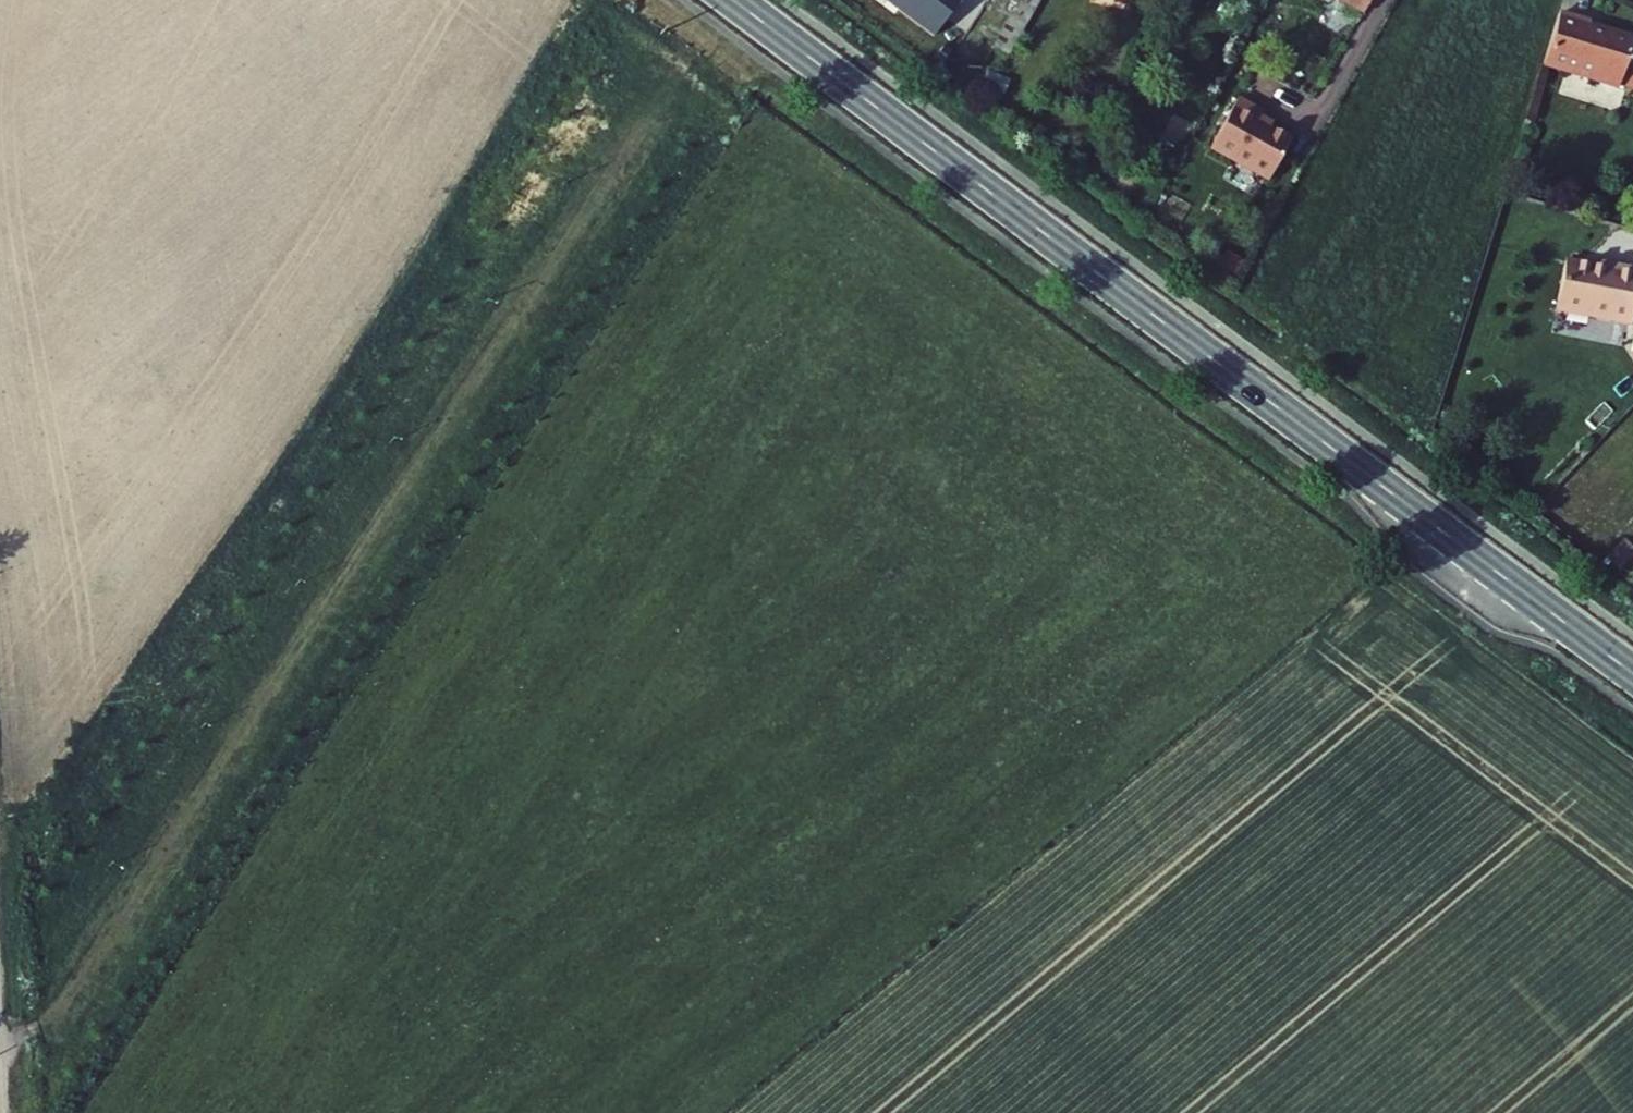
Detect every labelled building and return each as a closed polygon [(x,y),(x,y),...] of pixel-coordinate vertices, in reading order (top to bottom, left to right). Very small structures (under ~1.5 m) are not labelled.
[(1038,0),(1015,0),(995,53),(1014,60),(1038,0)] [(1554,53),(1625,80),(1632,60),(1632,28),(1600,15),(1601,11),(1575,0),(1554,53)] [(1233,104),(1208,157),(1270,187),(1296,135),(1233,104)] [(1566,245),(1554,296),(1626,313),(1632,285),(1632,257),(1610,252),(1609,256),(1566,245)]
